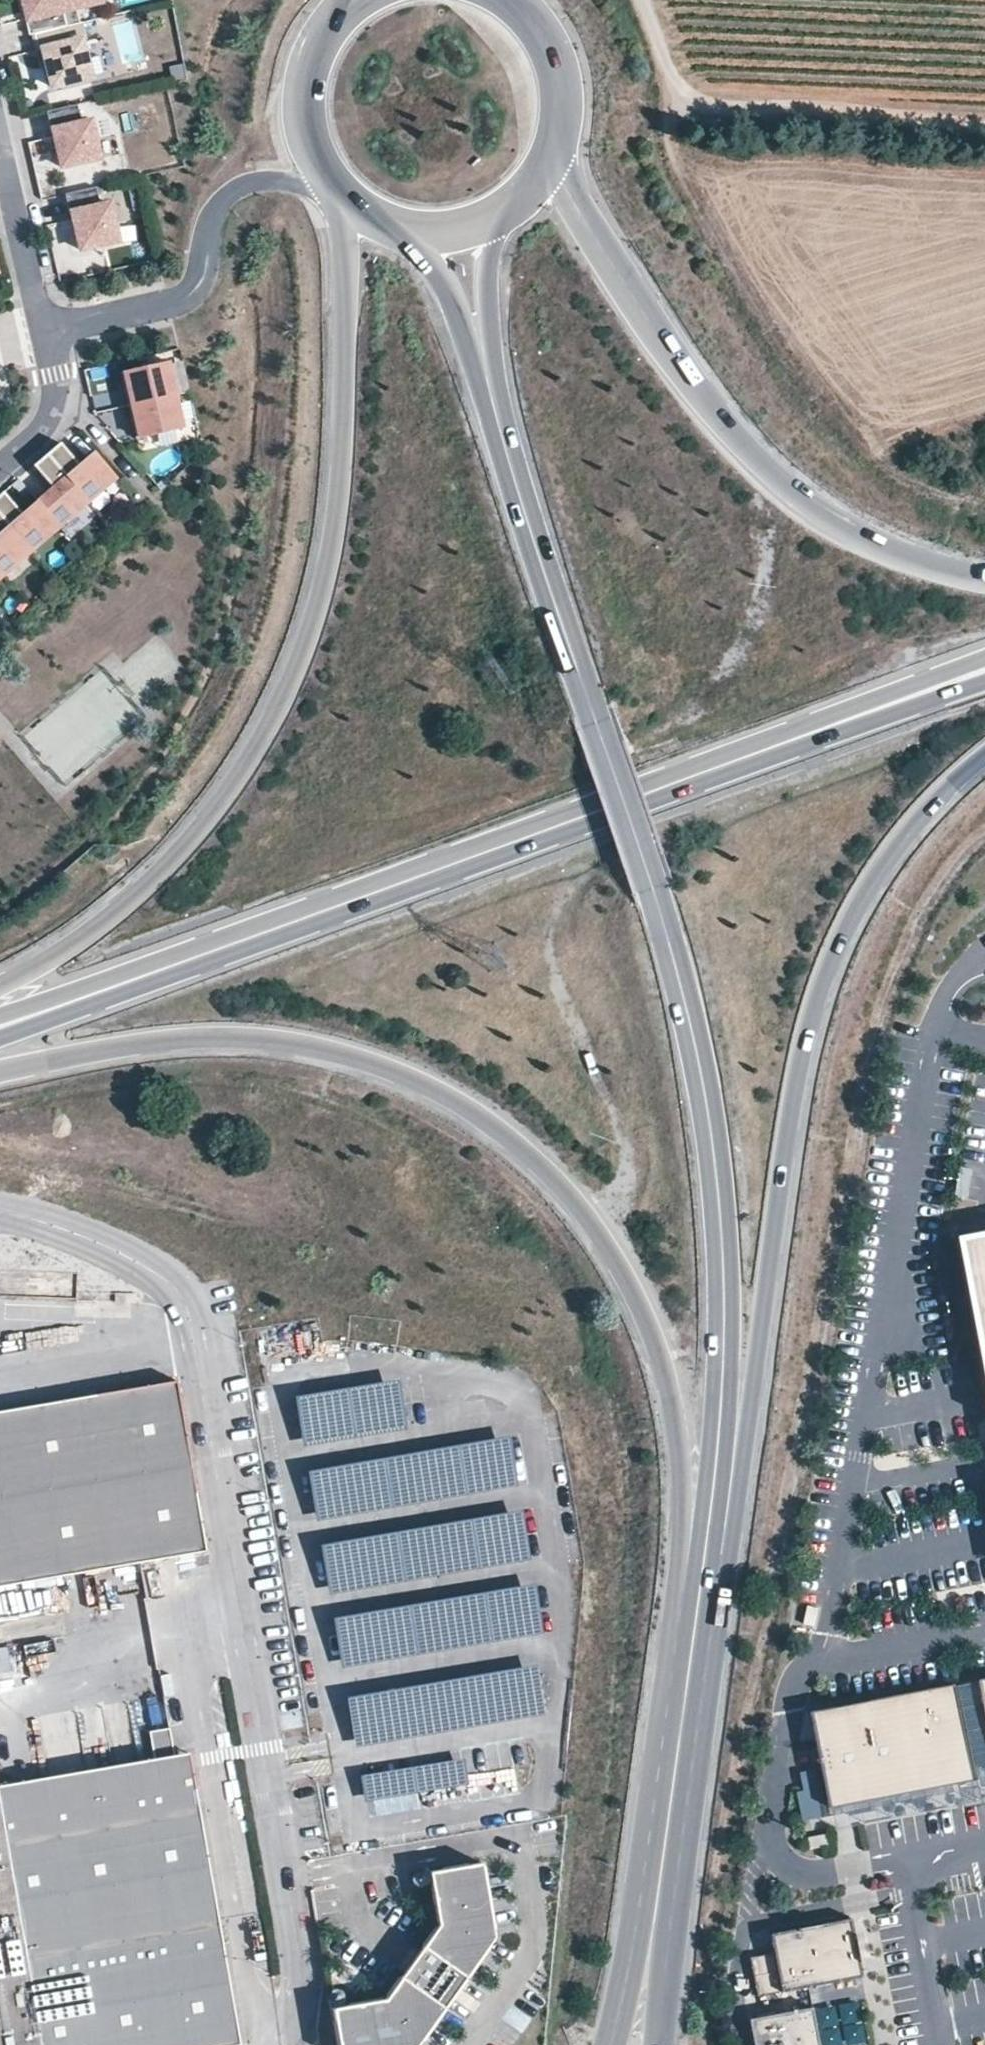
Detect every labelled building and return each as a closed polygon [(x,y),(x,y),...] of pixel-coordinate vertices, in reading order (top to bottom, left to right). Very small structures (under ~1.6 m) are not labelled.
[(38,40),(91,26),(87,9),(108,4),(107,0),(27,0),(38,40)] [(91,26),(38,40),(42,51),(48,49),(57,83),(92,74),(84,43),(94,41),(91,26)] [(76,107),(49,113),(62,169),(102,160),(93,120),(79,123),(76,107)] [(98,187),(67,193),(79,253),(122,245),(113,202),(102,204),(98,187)] [(169,363),(123,375),(132,409),(178,398),(169,363)] [(185,429),(178,398),(132,409),(140,440),(185,429)] [(49,455),(89,502),(118,478),(96,454),(82,464),(63,443),(49,455)] [(60,524),(89,502),(49,455),(35,464),(56,489),(40,500),(60,524)] [(60,524),(40,500),(24,515),(5,491),(0,495),(0,513),(30,549),(60,524)] [(30,549),(0,513),(0,570),(3,574),(30,549)] [(960,1248),(984,1382),(984,1243),(960,1248)] [(0,1379),(0,1555),(200,1521),(171,1350),(0,1379)] [(405,1432),(397,1386),(295,1404),(304,1450),(405,1432)] [(517,1488),(508,1442),(307,1477),(316,1524),(517,1488)] [(321,1552),(330,1600),(530,1563),(521,1515),(321,1552)] [(534,1589),(333,1625),(341,1673),(543,1638),(534,1589)] [(818,1610),(804,1607),(799,1626),(814,1630),(818,1610)] [(346,1705),(355,1751),(543,1718),(535,1671),(346,1705)] [(971,1780),(953,1684),(810,1712),(829,1807),(971,1780)] [(157,1760),(194,1757),(192,1727),(155,1730),(157,1760)] [(365,1805),(467,1788),(463,1763),(361,1780),(365,1805)] [(238,2044),(190,1768),(0,1801),(0,2044),(234,2044),(238,2044)] [(332,2007),(338,2044),(415,2044),(493,1935),(481,1861),(429,1870),(438,1923),(384,1998),(332,2007)] [(860,1975),(849,1919),(772,1934),(776,1954),(752,1958),(759,1995),(860,1975)] [(808,1999),(848,1996),(847,1987),(808,1990),(808,1999)] [(810,2008),(749,2019),(754,2044),(818,2044),(810,2008)]
